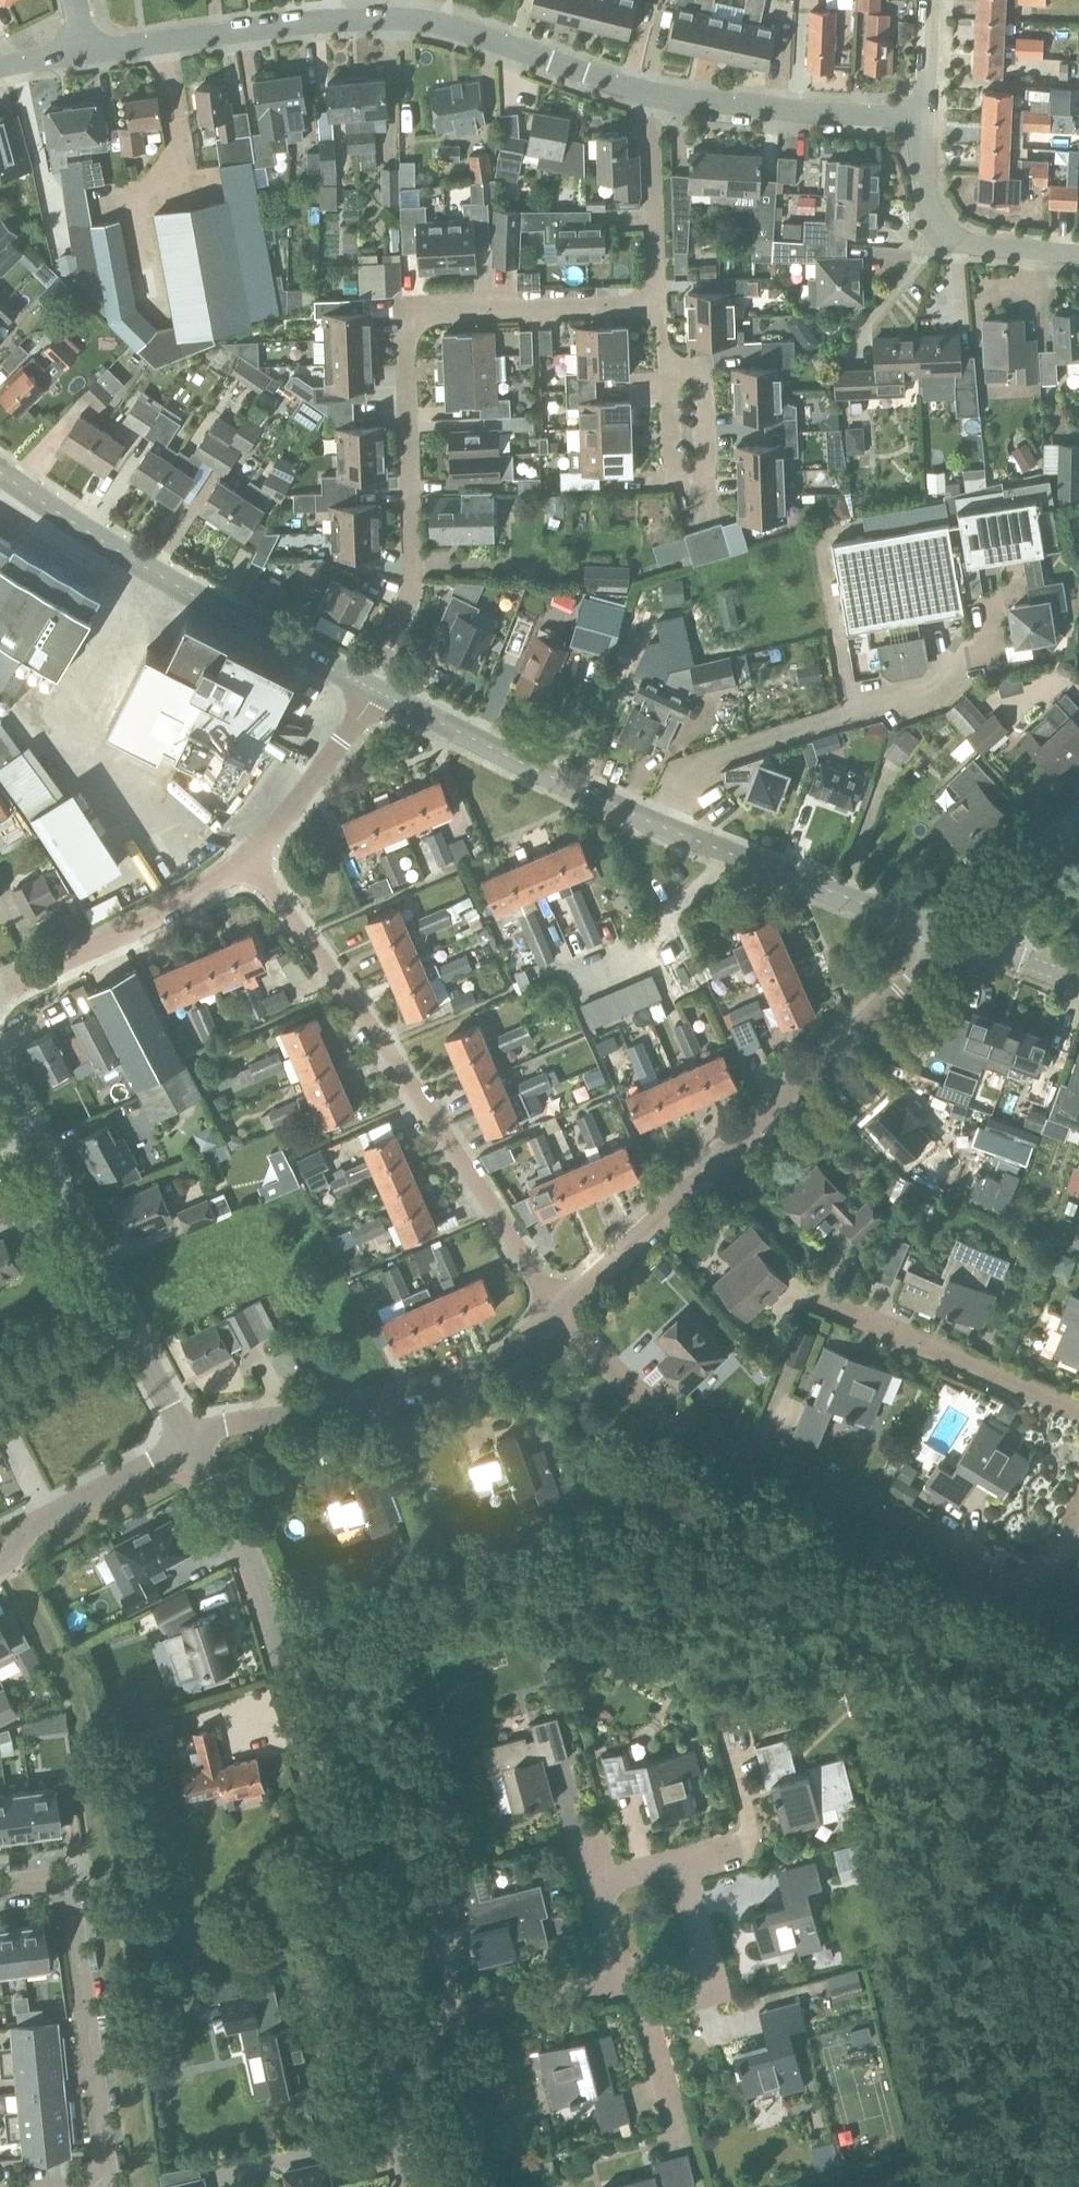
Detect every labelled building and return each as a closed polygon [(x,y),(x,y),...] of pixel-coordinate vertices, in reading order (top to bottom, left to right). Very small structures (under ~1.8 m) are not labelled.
[(555,17),(560,0),(533,0),(530,11),(555,17)] [(555,17),(579,23),(585,0),(560,0),(555,17)] [(610,0),(585,0),(579,23),(603,29),(610,0)] [(603,29),(628,36),(637,0),(610,0),(603,29)] [(668,45),(694,50),(705,0),(678,0),(668,45)] [(726,17),(711,14),(714,0),(705,0),(694,50),(718,56),(726,17)] [(755,0),(746,0),(741,21),(726,17),(718,56),(742,61),(755,0)] [(742,61),(767,66),(776,28),(759,25),(765,0),(755,0),(742,61)] [(857,8),(881,9),(881,0),(857,0),(857,8)] [(1002,18),(1003,0),(975,0),(974,16),(1002,18)] [(810,30),(808,67),(832,68),(834,31),(833,31),(834,14),(810,11),(809,30),(810,30)] [(892,38),(889,38),(890,13),(867,11),(866,37),(865,69),(890,71),(892,38)] [(974,16),(973,44),(1014,46),(1014,35),(1014,34),(1002,33),(1002,18),(974,16)] [(1045,47),(1046,38),(1014,35),(1014,46),(1045,47)] [(1045,47),(1014,46),(973,44),(972,71),(1000,73),(1000,61),(1013,62),(1013,56),(1045,57),(1045,47)] [(300,74),(277,77),(281,109),(285,141),(303,138),(301,120),(308,119),(305,106),(300,74)] [(263,131),(252,133),(257,157),(258,166),(276,163),(273,143),(285,141),(281,109),(277,77),(255,80),(260,112),(265,112),(266,122),(262,123),(263,131)] [(354,80),(359,151),(377,149),(373,114),(387,112),(384,77),(354,80)] [(348,152),(359,151),(354,80),(328,82),(331,117),(345,116),(348,152)] [(437,131),(455,127),(457,136),(478,132),(477,123),(484,122),(478,81),(432,90),(437,131)] [(223,135),(226,162),(257,157),(252,133),(251,133),(247,110),(232,112),(230,101),(227,102),(224,84),(196,89),(201,121),(216,119),(219,136),(223,135)] [(982,89),(981,116),(1008,117),(1020,118),(1021,128),(1023,129),(1037,129),(1037,110),(1049,110),(1067,110),(1067,98),(1049,99),(1048,99),(1029,98),(1029,107),(1008,107),(1009,90),(982,89)] [(125,99),(129,125),(118,127),(121,154),(146,150),(143,132),(163,129),(161,121),(162,121),(157,95),(125,99)] [(84,106),(72,107),(77,140),(79,151),(85,186),(107,182),(104,161),(96,162),(93,138),(106,136),(103,116),(101,117),(99,103),(98,103),(94,101),(86,102),(84,106)] [(58,104),(50,106),(47,111),(46,111),(48,124),(46,125),(49,144),(77,140),(72,107),(63,108),(58,104)] [(1037,110),(1037,129),(1048,130),(1049,110),(1037,110)] [(535,112),(529,150),(540,152),(537,166),(584,175),(584,141),(565,138),(569,119),(535,112)] [(981,116),(980,143),(1006,144),(1008,117),(981,116)] [(8,169),(9,173),(31,167),(22,135),(8,138),(3,119),(0,119),(0,172),(8,169)] [(505,133),(498,166),(520,171),(527,138),(505,133)] [(628,164),(627,134),(599,135),(600,179),(616,178),(617,195),(641,195),(640,163),(628,164)] [(321,137),(323,184),(339,183),(336,137),(321,137)] [(980,143),(978,170),(1005,171),(1019,172),(1020,162),(1020,157),(1006,156),(1006,144),(980,143)] [(460,145),(439,145),(439,160),(460,160),(460,145)] [(79,151),(63,154),(66,178),(70,201),(71,201),(76,223),(90,220),(91,221),(85,186),(79,151)] [(488,151),(470,154),(474,181),(492,178),(488,151)] [(723,202),(727,154),(693,152),(692,174),(672,173),(674,250),(687,251),(691,190),(714,191),(713,201),(723,202)] [(727,154),(723,202),(733,203),(734,192),(757,194),(760,156),(727,154)] [(777,180),(795,181),(796,157),(779,156),(777,179),(777,180)] [(197,204),(153,211),(174,325),(177,340),(211,333),(216,332),(252,326),(250,319),(280,313),(258,192),(252,157),(226,162),(219,163),(220,165),(225,198),(197,204)] [(838,194),(877,197),(878,163),(840,160),(838,194)] [(975,184),(975,197),(977,197),(977,198),(999,199),(998,204),(1021,205),(1022,184),(1033,184),(1033,183),(1031,183),(1033,163),(1020,162),(1019,172),(1005,171),(978,170),(978,184),(975,184)] [(1033,163),(1031,183),(1045,183),(1046,163),(1033,163)] [(383,167),(383,205),(400,205),(399,167),(383,167)] [(1074,208),(1076,184),(1048,182),(1046,206),(1074,208)] [(877,197),(838,194),(827,193),(826,220),(802,218),(801,239),(807,240),(837,242),(838,229),(875,231),(877,197)] [(445,220),(448,268),(462,267),(462,270),(476,270),(475,248),(478,248),(478,237),(490,236),(488,201),(463,202),(464,219),(445,220)] [(448,268),(445,220),(426,221),(425,204),(400,205),(402,241),(415,240),(415,251),(418,251),(420,273),(434,272),(434,268),(448,268)] [(773,239),(775,205),(756,204),(754,238),(755,238),(773,239)] [(589,257),(606,257),(604,224),(581,225),(580,211),(496,209),(495,263),(521,264),(522,227),(545,226),(545,238),(558,237),(559,261),(589,260),(589,257)] [(0,223),(0,250),(12,238),(18,233),(4,218),(0,223)] [(137,349),(157,328),(137,308),(120,219),(91,224),(104,299),(108,322),(137,349)] [(24,251),(12,238),(0,250),(0,271),(2,273),(24,251)] [(848,243),(837,242),(807,240),(807,259),(820,259),(820,275),(814,275),(815,299),(840,299),(842,302),(854,302),(856,299),(861,299),(861,258),(848,258),(848,243)] [(907,255),(906,242),(886,244),(888,257),(907,255)] [(773,261),(774,248),(754,247),(753,260),(773,261)] [(360,255),(361,298),(394,297),(403,287),(402,253),(384,253),(384,262),(380,262),(380,254),(360,255)] [(534,288),(534,269),(512,269),(512,288),(534,288)] [(56,311),(75,288),(59,274),(39,297),(56,311)] [(691,318),(733,317),(732,295),(750,295),(750,278),(718,278),(718,292),(690,293),(691,318)] [(368,311),(365,311),(365,298),(316,299),(317,318),(326,317),(327,336),(369,335),(368,311)] [(18,312),(5,299),(0,305),(0,324),(4,320),(8,323),(18,312)] [(1071,313),(1068,309),(1059,310),(1056,313),(1052,314),(1052,317),(1049,321),(1049,330),(1053,332),(1055,362),(1078,360),(1078,312),(1071,313)] [(733,317),(691,318),(691,342),(745,341),(744,330),(733,331),(733,317)] [(1023,346),(1022,318),(984,320),(986,363),(1017,362),(1018,380),(1036,380),(1035,345),(1023,346)] [(578,352),(627,350),(626,326),(577,328),(578,352)] [(538,329),(539,353),(553,352),(551,328),(538,329)] [(532,329),(519,330),(520,354),(533,354),(532,329)] [(493,331),(445,333),(446,357),(446,358),(495,356),(493,331)] [(916,336),(918,374),(919,385),(950,384),(955,383),(956,416),(979,414),(974,355),(958,356),(957,334),(916,336)] [(49,352),(56,359),(45,369),(33,356),(23,366),(22,365),(0,388),(0,393),(19,412),(44,387),(44,386),(77,354),(57,335),(44,348),(49,352)] [(369,335),(327,336),(328,362),(370,361),(370,360),(377,359),(376,335),(369,335)] [(906,375),(918,374),(916,336),(875,338),(876,369),(835,370),(836,398),(907,396),(906,375)] [(763,353),(796,352),(803,352),(803,339),(763,341),(763,353)] [(595,388),(595,374),(628,372),(627,350),(578,352),(579,371),(566,372),(566,389),(595,388)] [(778,370),(796,369),(796,352),(763,353),(764,367),(736,368),(737,394),(779,392),(778,370)] [(533,354),(520,354),(520,363),(533,362),(533,354)] [(446,358),(439,358),(440,381),(447,381),(496,379),(507,379),(506,355),(495,356),(446,358)] [(315,388),(316,403),(328,403),(343,402),(343,386),(371,385),(370,361),(328,362),(329,387),(315,388)] [(81,393),(88,400),(98,410),(125,383),(108,366),(81,393)] [(1037,370),(1039,386),(1055,384),(1054,369),(1037,370)] [(276,406),(271,403),(283,382),(272,376),(249,415),(265,424),(276,406)] [(496,379),(447,381),(448,403),(480,402),(481,417),(503,416),(512,416),(511,398),(497,399),(496,379)] [(630,425),(629,401),(596,402),(595,388),(566,389),(567,410),(581,409),(581,427),(630,425)] [(787,392),(779,392),(737,394),(738,417),(765,416),(766,431),(796,429),(795,408),(788,409),(787,392)] [(142,433),(163,402),(152,395),(148,403),(139,397),(124,421),(142,433)] [(153,440),(154,441),(161,431),(171,437),(173,439),(182,424),(180,422),(184,416),(163,402),(142,433),(153,440)] [(355,410),(355,402),(343,402),(328,403),(329,412),(355,410)] [(357,427),(355,410),(329,412),(331,441),(338,441),(338,454),(382,453),(381,426),(357,427)] [(83,456),(102,428),(80,413),(61,442),(83,456)] [(249,453),(265,424),(249,415),(248,414),(241,427),(230,443),(242,449),(249,453)] [(230,443),(241,427),(220,415),(211,432),(230,443)] [(512,416),(503,416),(504,430),(504,431),(535,429),(534,429),(534,415),(512,416)] [(582,450),(631,448),(630,425),(581,427),(582,450)] [(102,428),(83,456),(105,470),(124,442),(102,428)] [(782,469),(782,460),(798,459),(796,429),(766,431),(766,444),(739,446),(740,471),(782,469)] [(197,472),(209,479),(215,469),(230,443),(211,432),(208,430),(193,456),(203,461),(197,472)] [(450,456),(500,454),(499,430),(449,432),(450,456)] [(153,440),(131,475),(153,489),(172,460),(177,452),(166,444),(171,437),(161,431),(154,441),(153,440)] [(548,436),(541,436),(541,452),(550,451),(548,436)] [(1026,440),(1007,445),(1013,468),(1032,463),(1026,440)] [(226,475),(242,449),(230,443),(215,469),(226,475)] [(1046,443),(1045,473),(1061,473),(1061,497),(1078,497),(1078,444),(1046,443)] [(599,472),(631,471),(631,448),(582,450),(583,468),(560,469),(560,487),(599,485),(599,472)] [(321,492),(348,492),(356,491),(356,478),(383,477),(382,453),(338,454),(339,475),(320,475),(321,492)] [(500,454),(450,456),(451,481),(514,478),(513,453),(500,454)] [(175,503),(193,474),(172,460),(153,489),(175,503)] [(296,469),(280,461),(276,470),(271,468),(262,486),(250,479),(241,493),(223,522),(245,536),(263,508),(263,507),(270,496),(281,501),(292,479),(291,478),(296,469)] [(960,482),(982,480),(981,465),(958,467),(960,482)] [(941,468),(922,469),(923,490),(941,490),(941,468)] [(741,495),(783,492),(782,469),(740,471),(741,495)] [(1002,499),(954,508),(963,562),(982,559),(983,567),(998,564),(997,556),(1058,546),(1047,476),(999,484),(1002,499)] [(223,522),(241,493),(220,478),(201,507),(223,522)] [(519,493),(543,492),(543,479),(519,480),(519,493)] [(463,496),(430,496),(431,542),(495,541),(494,491),(463,492),(463,496)] [(334,531),(378,529),(377,504),(348,505),(348,492),(321,492),(315,492),(315,510),(333,509),(334,531)] [(783,492),(741,495),(742,520),(784,518),(783,492)] [(845,498),(831,500),(834,515),(848,513),(845,498)] [(944,520),(828,541),(844,629),(887,621),(891,639),(875,641),(880,667),(888,673),(919,667),(924,659),(917,616),(960,608),(944,520)] [(710,526),(720,557),(732,553),(722,522),(710,526)] [(707,561),(720,557),(710,526),(697,530),(707,561)] [(378,529),(334,531),(335,557),(378,555),(378,529)] [(694,565),(707,561),(697,530),(685,533),(694,565)] [(280,532),(266,533),(252,560),(264,566),(280,532)] [(23,648),(56,668),(100,594),(17,544),(0,534),(0,686),(23,648)] [(325,559),(304,556),(304,564),(318,563),(321,565),(312,583),(327,590),(321,601),(360,621),(372,598),(348,585),(354,574),(325,559)] [(631,566),(586,564),(585,584),(594,584),(594,588),(630,590),(631,566)] [(1011,603),(1009,607),(1014,640),(1039,636),(1051,645),(1061,632),(1049,623),(1046,607),(1066,603),(1062,579),(1027,585),(1030,600),(1011,603)] [(612,647),(625,602),(579,588),(566,634),(612,647)] [(480,606),(453,593),(437,627),(450,633),(442,650),(477,666),(493,631),(473,622),(480,606)] [(148,645),(110,722),(159,746),(165,733),(178,740),(232,767),(247,739),(247,738),(254,742),(264,724),(260,722),(253,722),(245,718),(255,698),(273,707),(291,670),(274,662),(187,617),(177,637),(162,629),(153,648),(148,645)] [(524,669),(516,685),(541,696),(555,666),(559,668),(567,648),(562,646),(565,639),(540,627),(537,634),(536,634),(520,667),(524,669)] [(737,677),(749,674),(745,659),(760,655),(758,645),(730,653),(737,677)] [(626,674),(633,651),(619,646),(612,670),(626,674)] [(621,735),(635,742),(669,671),(667,662),(653,656),(643,677),(634,695),(640,698),(636,705),(635,705),(621,735)] [(669,671),(635,742),(651,749),(655,741),(667,747),(677,724),(676,724),(680,716),(683,718),(691,699),(687,697),(691,691),(697,689),(697,691),(736,682),(730,657),(694,665),(685,667),(669,671)] [(1019,738),(1053,774),(1072,756),(1075,759),(1078,755),(1078,708),(1077,706),(1076,706),(1064,692),(1053,702),(1057,705),(1047,716),(1045,714),(1028,729),(1028,730),(1019,738)] [(966,695),(946,714),(969,737),(984,753),(1011,728),(995,711),(988,717),(966,695)] [(901,720),(869,764),(885,775),(917,731),(901,720)] [(17,753),(0,730),(0,764),(17,753)] [(839,732),(814,740),(818,754),(844,746),(839,732)] [(774,768),(769,754),(722,770),(727,784),(740,780),(749,791),(748,794),(753,796),(760,804),(771,803),(776,805),(782,789),(785,790),(790,776),(787,775),(788,773),(774,768)] [(948,781),(963,797),(945,814),(959,830),(954,835),(969,851),(993,828),(988,823),(1001,810),(991,799),(1003,788),(973,757),(948,781)] [(865,778),(822,762),(811,790),(838,801),(836,804),(847,808),(848,805),(854,807),(865,778)] [(417,790),(429,819),(453,809),(440,780),(417,790)] [(18,806),(0,782),(0,816),(18,806)] [(405,829),(429,819),(417,790),(393,800),(405,829)] [(59,800),(32,818),(79,891),(117,867),(116,866),(115,866),(69,795),(70,795),(69,794),(59,800)] [(382,839),(405,829),(393,800),(369,811),(382,839)] [(358,850),(382,839),(369,811),(345,821),(358,850)] [(13,839),(1,819),(0,819),(0,846),(13,839)] [(426,836),(433,854),(450,847),(443,829),(426,836)] [(556,849),(568,878),(592,868),(580,839),(556,849)] [(450,847),(433,854),(441,873),(458,866),(450,847)] [(396,849),(380,857),(387,872),(403,865),(396,849)] [(556,849),(532,859),(544,888),(557,883),(562,894),(565,893),(573,889),(568,878),(556,849)] [(526,911),(533,908),(538,906),(533,893),(544,888),(532,859),(508,870),(521,899),(526,911)] [(403,865),(387,872),(394,887),(410,880),(403,865)] [(58,867),(15,892),(28,915),(48,904),(71,891),(58,867)] [(541,926),(533,908),(526,911),(521,899),(508,870),(484,880),(496,909),(509,904),(514,915),(518,914),(526,932),(541,926)] [(565,893),(573,912),(581,909),(588,906),(580,886),(573,889),(565,893)] [(446,905),(430,912),(434,920),(437,928),(453,921),(446,905)] [(573,912),(587,946),(603,939),(593,917),(588,906),(581,909),(573,912)] [(368,920),(378,944),(408,931),(420,926),(423,934),(437,928),(434,920),(430,912),(417,918),(416,914),(402,919),(397,907),(368,920)] [(739,959),(782,940),(772,916),(742,929),(747,940),(733,947),(734,948),(732,948),(734,952),(722,957),(728,972),(742,966),(739,959)] [(555,958),(541,926),(526,932),(540,964),(555,958)] [(408,931),(378,944),(388,967),(418,955),(408,931)] [(252,933),(228,943),(241,973),(247,987),(256,983),(258,979),(253,968),(265,963),(252,933)] [(764,977),(793,964),(782,940),(739,959),(742,966),(745,971),(758,965),(764,977)] [(217,984),(241,973),(228,943),(204,954),(217,984)] [(283,965),(294,957),(289,950),(278,957),(283,965)] [(467,952),(451,960),(457,975),(474,968),(473,966),(468,954),(467,952)] [(193,994),(217,984),(204,954),(181,964),(193,994)] [(388,967),(399,991),(428,978),(440,974),(441,973),(438,965),(436,962),(423,967),(418,955),(388,967)] [(728,972),(722,957),(708,964),(711,972),(714,978),(728,972)] [(668,986),(687,983),(683,958),(664,961),(668,986)] [(441,973),(440,974),(443,981),(457,975),(451,960),(438,965),(441,973)] [(169,1004),(193,994),(181,964),(156,974),(169,1004)] [(774,1000),(803,987),(793,964),(764,977),(774,1000)] [(134,965),(87,991),(96,1007),(122,1055),(137,1084),(184,1058),(184,1057),(183,1057),(169,1030),(134,965)] [(653,972),(581,1003),(591,1028),(663,997),(653,972)] [(428,978),(399,991),(409,1015),(438,1003),(428,978)] [(247,987),(240,990),(247,1006),(263,999),(256,983),(247,987)] [(803,987),(774,1000),(785,1024),(814,1011),(803,987)] [(451,998),(457,1011),(479,1002),(474,989),(451,998)] [(264,998),(270,1013),(290,1004),(284,990),(264,998)] [(760,998),(725,1015),(732,1031),(767,1014),(760,998)] [(263,999),(247,1006),(253,1020),(268,1013),(263,999)] [(206,1002),(192,1009),(198,1025),(213,1018),(206,1002)] [(97,1068),(122,1055),(96,1007),(71,1020),(79,1034),(68,1041),(66,1037),(59,1041),(53,1029),(26,1044),(46,1080),(73,1066),(78,1077),(96,1067),(97,1068)] [(951,1013),(942,1037),(957,1042),(951,1059),(982,1070),(984,1064),(999,1021),(974,1012),(971,1020),(951,1013)] [(294,1053),(322,1041),(312,1016),(283,1029),(294,1053)] [(213,1018),(198,1025),(203,1039),(219,1031),(213,1018)] [(675,1027),(681,1043),(697,1036),(690,1020),(675,1027)] [(999,1021),(984,1064),(1007,1073),(1023,1029),(999,1021)] [(183,1057),(184,1057),(197,1051),(191,1037),(183,1023),(169,1030),(183,1057)] [(458,1061),(487,1048),(477,1024),(447,1037),(458,1061)] [(528,1024),(511,1030),(518,1045),(534,1039),(528,1024)] [(1050,1039),(1023,1029),(1007,1073),(1020,1078),(1025,1065),(1039,1069),(1042,1061),(1050,1039)] [(498,1036),(504,1051),(518,1045),(511,1030),(498,1036)] [(681,1043),(686,1055),(694,1052),(702,1049),(697,1036),(681,1043)] [(642,1040),(626,1046),(634,1064),(649,1056),(642,1040)] [(304,1076),(333,1064),(322,1041),(294,1053),(304,1076)] [(469,1085),(497,1072),(487,1048),(458,1061),(469,1085)] [(265,1058),(271,1073),(287,1067),(280,1052),(265,1058)] [(736,1083),(724,1054),(700,1064),(712,1093),(736,1083)] [(634,1064),(639,1076),(655,1069),(649,1056),(634,1064)] [(184,1058),(137,1084),(154,1116),(201,1090),(184,1058)] [(271,1073),(265,1058),(249,1065),(255,1080),(271,1073)] [(1049,1116),(1078,1126),(1078,1058),(1068,1084),(1069,1084),(1064,1095),(1058,1093),(1049,1116)] [(1030,1095),(1019,1124),(1040,1132),(1064,1070),(1046,1063),(1033,1097),(1030,1095)] [(311,1092),(298,1097),(299,1099),(302,1105),(314,1100),(343,1088),(333,1064),(304,1076),(311,1092)] [(700,1064),(676,1074),(688,1103),(712,1093),(700,1064)] [(599,1067),(583,1073),(589,1087),(605,1081),(599,1067)] [(977,1078),(950,1068),(945,1083),(972,1092),(977,1078)] [(546,1070),(530,1077),(537,1092),(552,1085),(546,1070)] [(497,1072),(469,1085),(479,1108),(508,1095),(497,1072)] [(676,1075),(676,1074),(652,1085),(665,1114),(688,1103),(676,1075)] [(508,1095),(479,1108),(490,1132),(544,1108),(537,1092),(530,1077),(518,1082),(521,1090),(508,1095)] [(972,1094),(940,1082),(936,1094),(968,1105),(972,1094)] [(641,1124),(665,1114),(652,1085),(628,1095),(641,1124)] [(223,1086),(209,1092),(215,1106),(228,1101),(223,1086)] [(343,1088),(314,1100),(324,1124),(353,1112),(343,1088)] [(922,1125),(894,1096),(866,1122),(868,1123),(858,1132),(885,1162),(895,1153),(905,1165),(911,1160),(924,1174),(957,1143),(932,1115),(922,1125)] [(285,1105),(291,1121),(306,1115),(299,1099),(285,1105)] [(270,1111),(276,1127),(291,1121),(285,1105),(270,1111)] [(580,1130),(582,1134),(598,1126),(591,1110),(576,1117),(581,1128),(580,1130)] [(550,1133),(563,1127),(558,1115),(545,1120),(550,1133)] [(115,1140),(107,1124),(77,1140),(87,1159),(89,1162),(93,1165),(94,1166),(101,1179),(105,1177),(111,1188),(119,1184),(121,1188),(144,1176),(123,1136),(115,1140)] [(582,1134),(588,1147),(596,1143),(604,1140),(598,1126),(582,1134)] [(978,1126),(972,1144),(996,1153),(992,1163),(1017,1172),(1021,1162),(1026,1163),(1032,1145),(978,1126)] [(544,1131),(537,1134),(543,1148),(549,1163),(550,1165),(555,1176),(567,1205),(591,1194),(578,1166),(567,1171),(556,1159),(544,1131)] [(405,1157),(395,1134),(366,1146),(372,1160),(359,1166),(360,1169),(332,1181),(335,1188),(405,1157)] [(543,1215),(567,1205),(555,1176),(550,1165),(549,1163),(543,1148),(537,1134),(531,1137),(543,1166),(540,1168),(543,1173),(528,1180),(543,1215)] [(136,1141),(145,1162),(156,1157),(147,1137),(136,1141)] [(578,1166),(591,1194),(614,1184),(602,1155),(602,1156),(596,1143),(588,1147),(594,1159),(578,1166)] [(602,1155),(614,1184),(639,1174),(626,1145),(602,1155)] [(306,1177),(330,1165),(322,1148),(298,1159),(306,1177)] [(415,1180),(405,1157),(335,1188),(340,1197),(368,1184),(369,1186),(381,1181),(386,1193),(415,1180)] [(1069,1188),(1078,1192),(1078,1160),(1069,1188)] [(844,1193),(817,1164),(782,1197),(809,1225),(830,1206),(844,1221),(839,1225),(858,1244),(885,1219),(867,1199),(856,1210),(841,1195),(844,1193)] [(966,1198),(1005,1213),(1020,1175),(1006,1169),(1001,1182),(977,1172),(966,1198)] [(264,1200),(285,1191),(280,1177),(259,1186),(264,1200)] [(396,1216),(425,1203),(415,1180),(386,1193),(396,1216)] [(157,1183),(114,1202),(129,1237),(172,1219),(157,1183)] [(188,1232),(217,1219),(208,1198),(179,1211),(188,1232)] [(425,1203),(396,1216),(406,1239),(435,1227),(425,1203)] [(457,1214),(439,1221),(444,1232),(462,1225),(457,1214)] [(384,1215),(368,1222),(374,1237),(390,1230),(384,1215)] [(368,1222),(353,1229),(360,1243),(374,1237),(368,1222)] [(736,1263),(716,1282),(747,1316),(785,1281),(761,1254),(771,1245),(753,1225),(724,1251),(736,1263)] [(908,1268),(896,1298),(935,1315),(938,1307),(981,1325),(995,1294),(984,1289),(991,1272),(1003,1276),(1010,1259),(957,1237),(942,1273),(945,1275),(942,1282),(908,1268)] [(18,1269),(2,1238),(0,1239),(0,1278),(18,1269)] [(434,1251),(440,1265),(454,1258),(448,1244),(434,1251)] [(892,1284),(903,1258),(884,1250),(873,1277),(892,1284)] [(335,1254),(309,1267),(316,1281),(342,1268),(335,1254)] [(662,1279),(673,1269),(662,1257),(651,1267),(662,1279)] [(454,1258),(440,1265),(446,1277),(453,1275),(460,1269),(454,1258)] [(385,1289),(389,1287),(404,1280),(398,1264),(378,1272),(385,1289)] [(457,1287),(470,1317),(496,1306),(483,1276),(457,1287)] [(389,1287),(395,1299),(402,1297),(409,1292),(404,1280),(389,1287)] [(403,1297),(408,1309),(421,1339),(446,1328),(432,1298),(428,1287),(403,1297)] [(446,1328),(470,1317),(457,1287),(432,1298),(446,1328)] [(1063,1330),(1054,1351),(1078,1362),(1078,1296),(1071,1293),(1061,1315),(1056,1327),(1063,1330)] [(215,1323),(215,1322),(182,1339),(198,1371),(231,1354),(230,1351),(242,1345),(243,1348),(277,1331),(260,1298),(226,1315),(227,1317),(215,1323)] [(395,1350),(421,1339),(408,1309),(383,1320),(395,1350)] [(722,1351),(686,1311),(658,1337),(672,1352),(664,1358),(673,1367),(670,1370),(687,1389),(713,1365),(710,1362),(722,1351)] [(797,1327),(783,1359),(803,1368),(817,1336),(797,1327)] [(813,1404),(807,1401),(794,1433),(818,1443),(834,1404),(847,1410),(845,1414),(854,1417),(870,1424),(882,1396),(878,1395),(889,1369),(869,1361),(867,1366),(850,1359),(852,1354),(849,1352),(848,1354),(825,1345),(815,1370),(825,1375),(813,1404)] [(952,1470),(939,1463),(926,1484),(952,1501),(971,1471),(1008,1494),(1030,1458),(1000,1439),(1004,1433),(983,1420),(952,1470)] [(497,1440),(503,1456),(471,1467),(481,1493),(513,1482),(517,1495),(535,1489),(540,1503),(561,1495),(556,1482),(555,1482),(542,1448),(523,1455),(515,1434),(497,1440)] [(890,1491),(914,1505),(922,1490),(911,1484),(919,1470),(906,1463),(890,1491)] [(395,1520),(402,1517),(387,1476),(386,1476),(387,1480),(376,1484),(371,1469),(352,1476),(358,1491),(326,1502),(336,1529),(361,1520),(379,1563),(408,1553),(395,1520)] [(129,1538),(131,1542),(117,1549),(129,1573),(118,1579),(126,1594),(122,1596),(130,1612),(161,1596),(152,1579),(156,1577),(153,1569),(188,1551),(172,1520),(154,1530),(152,1526),(129,1538)] [(186,1591),(155,1607),(166,1628),(167,1628),(170,1635),(169,1636),(176,1657),(183,1678),(191,1675),(199,1672),(200,1675),(233,1664),(227,1645),(229,1644),(225,1631),(223,1632),(217,1612),(199,1618),(196,1613),(197,1612),(186,1591)] [(16,1656),(14,1652),(29,1644),(14,1615),(0,1623),(0,1665),(16,1656)] [(0,1691),(0,1723),(18,1714),(5,1689),(0,1691)] [(59,1706),(14,1717),(18,1733),(63,1722),(59,1706)] [(525,1735),(480,1747),(488,1774),(503,1770),(513,1810),(554,1800),(542,1756),(567,1750),(557,1716),(531,1723),(535,1737),(527,1740),(525,1735)] [(195,1767),(181,1770),(187,1794),(223,1785),(226,1797),(225,1797),(228,1808),(236,1807),(233,1795),(245,1792),(248,1800),(261,1797),(259,1788),(264,1788),(257,1757),(222,1764),(220,1759),(221,1759),(213,1727),(195,1731),(199,1749),(190,1751),(195,1767)] [(0,1730),(0,1742),(12,1738),(9,1728),(0,1730)] [(799,1775),(788,1737),(756,1745),(768,1786),(773,1785),(785,1831),(821,1821),(818,1809),(836,1805),(839,1816),(858,1812),(844,1756),(805,1766),(806,1773),(799,1775)] [(627,1749),(602,1755),(610,1786),(644,1777),(655,1820),(707,1806),(707,1805),(695,1807),(686,1774),(703,1770),(703,1769),(701,1769),(696,1747),(631,1764),(627,1749)] [(30,1791),(36,1833),(61,1829),(59,1814),(73,1812),(69,1781),(53,1784),(53,1788),(30,1791)] [(12,1836),(36,1833),(30,1791),(7,1794),(12,1836)] [(12,1836),(7,1794),(0,1795),(0,1837),(12,1836)] [(871,1839),(834,1849),(840,1869),(856,1864),(857,1868),(877,1862),(871,1839)] [(786,1869),(794,1902),(751,1913),(762,1953),(797,1945),(799,1951),(823,1945),(808,1888),(823,1884),(816,1861),(786,1869)] [(474,1873),(418,1887),(424,1910),(432,1907),(439,1931),(470,1923),(472,1931),(471,1931),(473,1939),(475,1945),(480,1965),(517,1956),(512,1938),(525,1934),(528,1946),(549,1940),(542,1915),(548,1913),(541,1882),(481,1898),(478,1888),(474,1873)] [(19,1927),(24,1969),(49,1965),(43,1924),(19,1927)] [(24,1969),(19,1927),(0,1930),(0,1966),(1,1972),(24,1969)] [(216,1976),(196,1979),(201,2003),(222,1998),(229,2029),(242,2027),(246,2047),(262,2044),(272,2092),(290,2088),(290,2084),(298,2082),(308,2080),(296,2023),(283,2026),(277,2001),(255,2005),(249,1976),(217,1983),(216,1976)] [(861,1979),(830,1987),(834,2001),(865,1993),(861,1979)] [(806,2024),(800,1999),(768,2007),(777,2041),(735,2053),(748,2105),(750,2104),(747,2093),(780,2084),(784,2101),(786,2100),(784,2091),(805,2085),(790,2028),(806,2024)] [(43,2008),(30,2009),(31,2020),(44,2019),(43,2008)] [(17,2010),(18,2021),(31,2020),(30,2009),(17,2010)] [(65,2055),(63,2036),(59,2036),(57,2023),(12,2027),(14,2046),(0,2048),(0,2052),(1,2062),(65,2055)] [(564,2043),(531,2052),(531,2053),(540,2051),(555,2105),(581,2098),(580,2094),(593,2091),(603,2127),(630,2119),(622,2091),(613,2093),(606,2063),(618,2060),(611,2033),(586,2039),(585,2037),(582,2038),(584,2043),(566,2048),(564,2043)] [(19,2093),(64,2088),(63,2075),(67,2075),(65,2055),(1,2062),(2,2076),(17,2075),(19,2093)] [(8,2126),(72,2119),(70,2100),(65,2100),(64,2088),(19,2093),(21,2111),(6,2112),(8,2126)] [(808,2111),(825,2107),(820,2092),(804,2097),(808,2111)] [(72,2119),(8,2126),(9,2140),(23,2138),(25,2157),(70,2153),(69,2139),(74,2139),(72,2119)] [(604,2186),(680,2186),(697,2183),(688,2152),(653,2161),(656,2173),(604,2186)] [(286,2168),(290,2186),(324,2186),(332,2185),(327,2159),(286,2168)] [(203,2175),(169,2183),(170,2186),(205,2186),(203,2175)]
